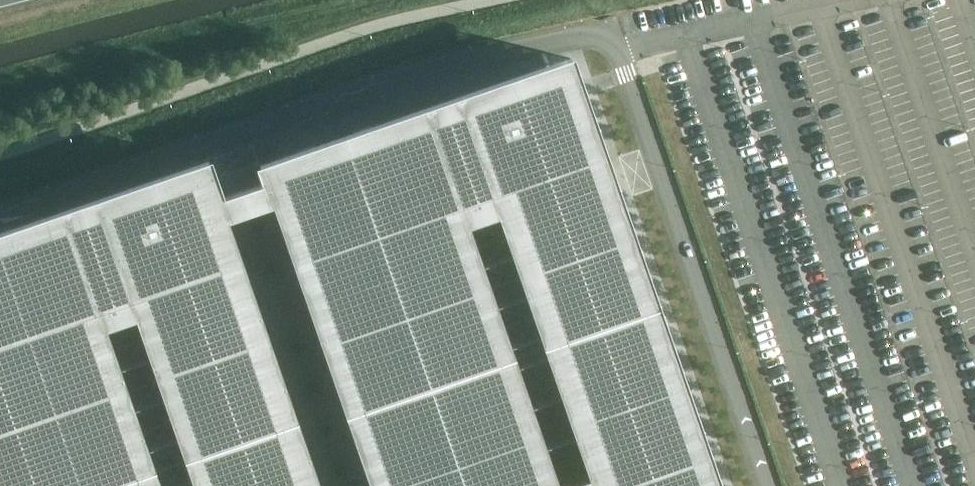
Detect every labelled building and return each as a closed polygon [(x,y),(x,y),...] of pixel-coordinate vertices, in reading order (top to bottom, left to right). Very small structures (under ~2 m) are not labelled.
[(0,241),(0,485),(748,485),(599,61),(224,191),(212,174),(0,241)]
